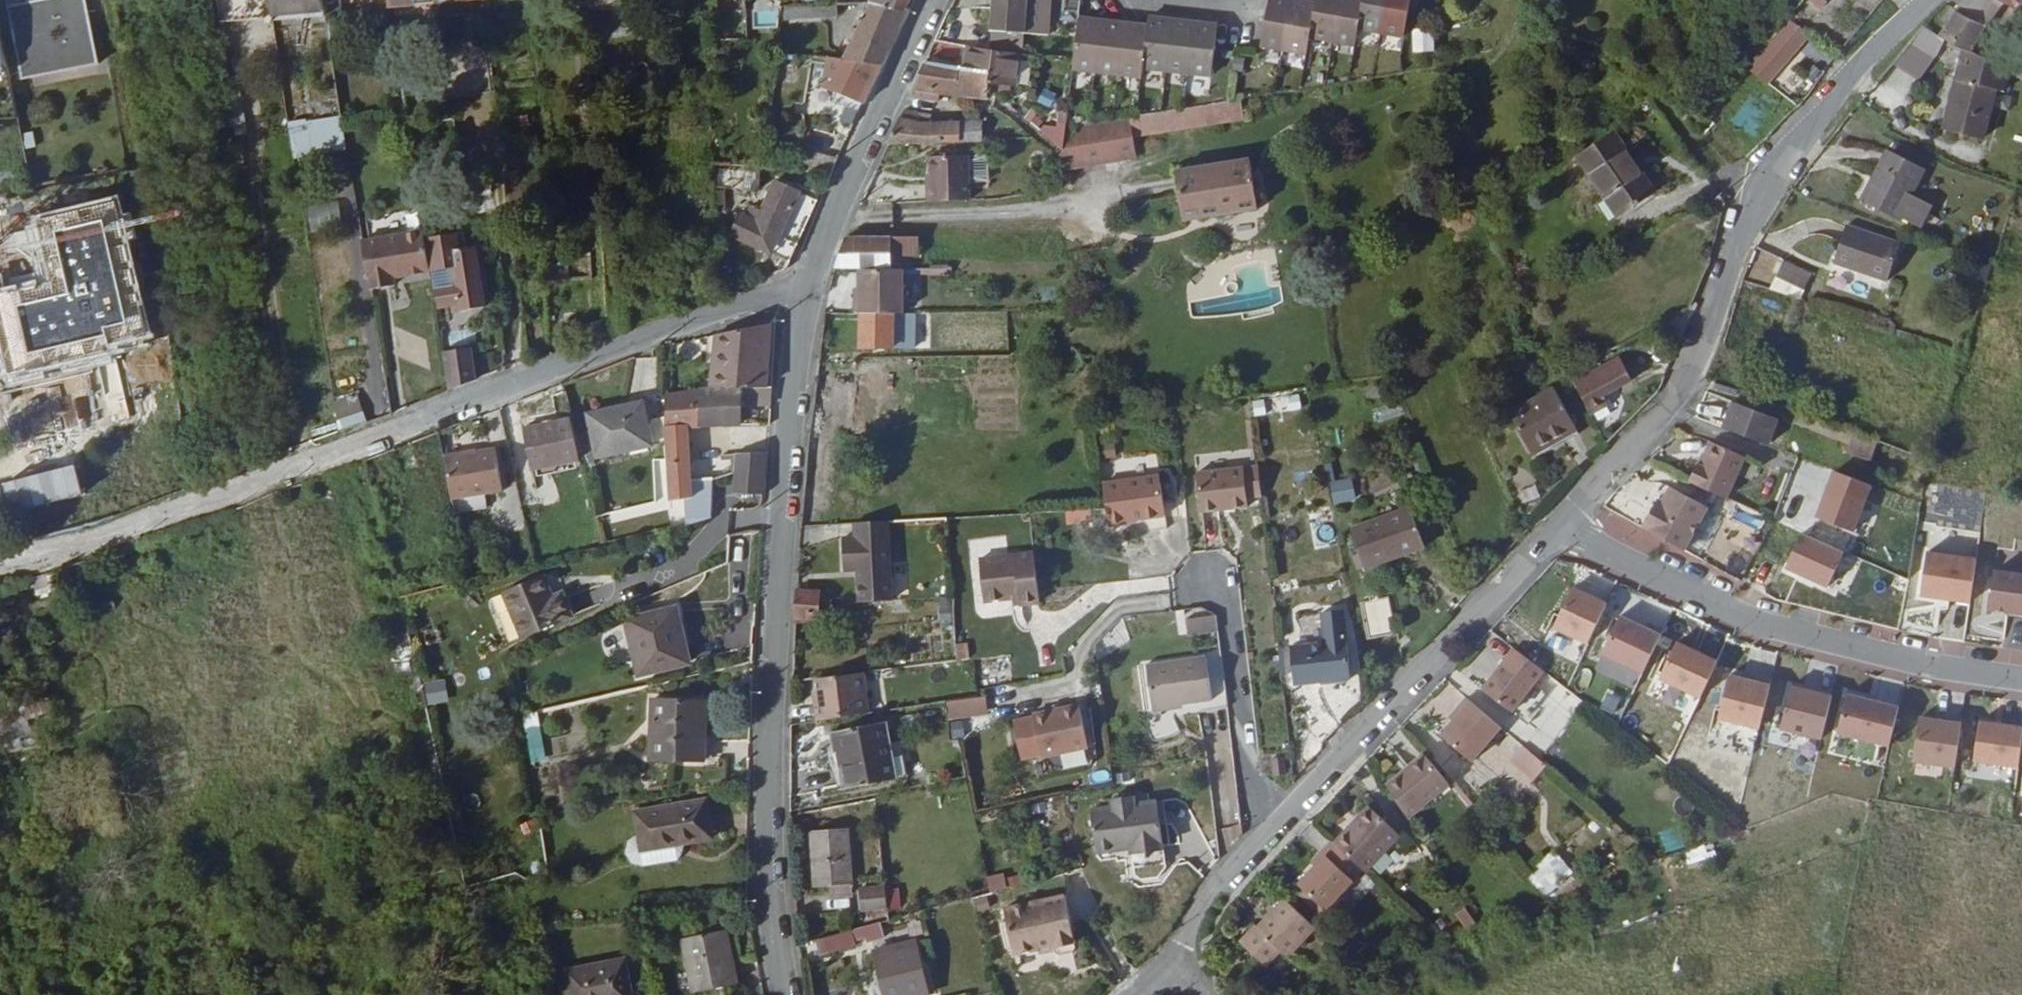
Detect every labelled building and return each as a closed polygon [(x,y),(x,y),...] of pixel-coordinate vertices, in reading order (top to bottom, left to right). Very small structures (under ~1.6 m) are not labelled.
[(86,0),(38,0),(10,5),(24,77),(100,63),(86,0)] [(220,21),(275,16),(275,15),(273,0),(217,0),(220,21)] [(327,9),(325,0),(273,0),(275,15),(327,9)] [(842,59),(884,63),(908,8),(905,7),(879,0),(840,0),(835,0),(836,16),(861,14),(842,59)] [(1026,0),(992,0),(990,28),(1023,31),(1026,0)] [(1055,11),(1076,15),(1079,0),(1057,0),(1055,11)] [(1283,0),(1268,0),(1264,24),(1259,49),(1282,53),(1292,1),(1283,0)] [(1314,5),(1308,38),(1331,42),(1339,0),(1315,0),(1315,1),(1314,5)] [(1358,28),(1363,0),(1339,0),(1331,42),(1354,46),(1358,28)] [(1358,28),(1381,32),(1387,0),(1363,0),(1358,28)] [(1405,36),(1411,0),(1387,0),(1381,32),(1405,36)] [(2005,2),(2002,0),(1964,0),(1957,10),(1990,25),(2005,2)] [(1305,56),(1308,38),(1314,5),(1292,1),(1282,53),(1305,56)] [(817,2),(781,5),(780,21),(818,17),(817,2)] [(780,21),(781,5),(746,8),(748,24),(780,21)] [(1948,36),(1967,45),(1975,48),(1990,25),(1957,10),(1943,34),(1948,36)] [(1791,15),(1753,70),(1774,84),(1812,29),(1791,15)] [(1142,67),(1165,69),(1171,18),(1148,16),(1147,24),(1142,67)] [(1072,67),(1096,70),(1102,19),(1077,17),(1072,59),(1072,67)] [(1171,18),(1165,69),(1188,72),(1194,20),(1171,18)] [(1102,19),(1096,70),(1118,72),(1124,22),(1102,19)] [(1188,72),(1210,74),(1214,44),(1216,23),(1194,20),(1188,72)] [(1118,72),(1141,75),(1142,67),(1147,24),(1124,22),(1118,72)] [(1924,25),(1913,39),(1926,45),(1939,52),(1948,36),(1943,34),(1924,25)] [(1414,55),(1437,55),(1436,32),(1414,33),(1414,55)] [(1913,39),(1911,42),(1925,47),(1926,45),(1913,39)] [(455,101),(498,95),(491,40),(447,46),(455,101)] [(1925,47),(1911,42),(1895,61),(1913,70),(1925,47)] [(2009,85),(2013,66),(1975,48),(1967,45),(1951,126),(1991,134),(2002,84),(2009,85)] [(442,47),(449,102),(455,101),(447,46),(442,47)] [(968,47),(964,68),(990,74),(1014,79),(1018,57),(968,47)] [(884,63),(842,59),(827,57),(823,87),(861,101),(864,102),(884,63)] [(988,95),(990,74),(964,68),(926,60),(914,86),(917,87),(912,96),(940,99),(941,90),(988,95)] [(1223,95),(1208,98),(1187,101),(1190,121),(1236,114),(1233,94),(1223,95)] [(1187,101),(1183,102),(1167,104),(1169,124),(1190,121),(1187,101)] [(1160,105),(1138,109),(1123,111),(1126,131),(1169,124),(1167,104),(1160,105)] [(905,108),(889,141),(962,139),(959,122),(917,122),(920,115),(905,108)] [(970,123),(983,123),(981,110),(971,110),(970,123)] [(1076,119),(1061,142),(1063,158),(1128,151),(1126,131),(1123,111),(1114,113),(1104,115),(1091,117),(1076,119)] [(348,153),(343,122),(313,125),(318,156),(348,153)] [(959,122),(962,139),(985,138),(983,123),(970,123),(959,122)] [(286,128),(291,139),(294,158),(318,156),(313,125),(286,128)] [(1613,128),(1580,147),(1616,209),(1649,189),(1613,128)] [(924,178),(925,196),(966,193),(964,148),(928,150),(929,168),(929,178),(924,178)] [(1927,168),(1890,149),(1864,197),(1902,216),(1903,213),(1923,223),(1934,202),(1914,192),(1927,168)] [(799,171),(827,174),(829,174),(835,160),(802,150),(800,161),(799,171)] [(1242,153),(1195,161),(1202,210),(1249,202),(1242,153)] [(1174,214),(1202,210),(1195,161),(1168,165),(1174,214)] [(506,166),(508,182),(511,206),(525,205),(521,164),(506,166)] [(759,190),(761,172),(722,167),(720,186),(759,190)] [(729,236),(766,252),(773,235),(779,238),(795,246),(815,202),(773,182),(756,221),(739,214),(729,236)] [(342,228),(339,201),(307,204),(310,231),(342,228)] [(133,211),(67,221),(74,262),(140,252),(133,211)] [(1851,224),(1837,263),(1889,282),(1904,243),(1851,224)] [(46,232),(47,261),(56,261),(54,232),(46,232)] [(835,262),(859,262),(893,262),(893,249),(920,248),(921,232),(845,233),(835,262)] [(424,276),(430,269),(427,245),(425,233),(362,243),(369,291),(395,287),(393,276),(403,274),(408,278),(424,276)] [(772,254),(779,238),(773,235),(766,252),(772,254)] [(427,245),(430,269),(437,315),(457,311),(459,319),(485,314),(476,256),(466,257),(464,240),(427,245)] [(140,252),(74,262),(75,270),(105,265),(106,269),(142,264),(140,252)] [(1780,273),(1809,287),(1818,270),(1788,256),(1780,273)] [(854,293),(854,306),(859,306),(901,305),(901,262),(893,262),(859,262),(859,280),(859,288),(854,293)] [(136,305),(140,335),(157,331),(154,319),(166,315),(164,301),(136,305)] [(915,305),(901,305),(859,306),(859,340),(915,339),(915,305)] [(700,332),(703,365),(704,383),(758,380),(757,366),(755,318),(700,332)] [(444,359),(449,390),(474,380),(469,350),(444,359)] [(1574,383),(1588,409),(1591,414),(1608,405),(1603,396),(1631,380),(1620,358),(1574,383)] [(879,369),(859,367),(855,407),(875,409),(879,369)] [(764,380),(758,380),(704,383),(694,384),(695,418),(732,418),(732,398),(763,398),(763,395),(763,387),(764,380)] [(695,418),(694,384),(661,386),(662,410),(679,411),(682,414),(682,420),(695,418)] [(1552,440),(1579,424),(1557,385),(1514,410),(1535,446),(1551,438),(1552,440)] [(638,402),(585,411),(592,451),(644,443),(638,402)] [(1738,403),(1729,429),(1775,446),(1784,421),(1738,403)] [(711,469),(683,476),(682,420),(682,414),(679,411),(662,410),(663,452),(664,491),(678,491),(683,515),(704,510),(711,469)] [(532,463),(577,452),(567,413),(522,424),(532,463)] [(1883,441),(1860,432),(1853,453),(1876,461),(1883,441)] [(496,440),(445,451),(453,508),(490,499),(488,486),(505,482),(496,440)] [(1706,467),(1704,466),(1696,485),(1733,501),(1752,458),(1716,443),(1706,467)] [(730,490),(760,487),(762,445),(731,447),(731,464),(730,490)] [(94,498),(86,459),(72,462),(80,501),(94,498)] [(1243,460),(1197,466),(1202,505),(1249,498),(1243,460)] [(1158,468),(1108,474),(1112,504),(1114,517),(1131,514),(1132,511),(1163,507),(1158,468)] [(1878,485),(1842,471),(1824,518),(1861,532),(1878,485)] [(1354,480),(1334,482),(1336,504),(1356,502),(1354,480)] [(1663,500),(1648,529),(1689,552),(1713,508),(1676,487),(1668,502),(1663,500)] [(1109,519),(1108,504),(1094,505),(1095,520),(1109,519)] [(1350,529),(1365,574),(1427,554),(1412,509),(1350,529)] [(857,565),(860,598),(892,596),(886,517),(852,520),(853,533),(841,535),(843,566),(857,565)] [(1844,549),(1802,531),(1786,566),(1829,585),(1844,549)] [(1041,597),(1041,585),(1036,545),(981,552),(986,595),(1014,591),(1022,590),(1023,599),(1041,597)] [(1956,599),(1970,601),(1977,558),(1928,551),(1921,594),(1936,596),(1940,593),(1953,595),(1956,599)] [(506,581),(507,583),(545,568),(544,565),(506,581)] [(551,581),(545,568),(507,583),(525,625),(572,605),(560,577),(551,581)] [(2021,617),(2021,573),(1996,569),(1990,608),(2009,611),(2008,615),(2021,617)] [(55,572),(31,582),(38,599),(62,588),(55,572)] [(1552,627),(1586,643),(1605,602),(1572,586),(1552,627)] [(1015,600),(1023,599),(1022,590),(1014,591),(1015,600)] [(813,592),(797,593),(796,608),(814,607),(813,592)] [(1369,639),(1397,633),(1389,598),(1361,604),(1369,639)] [(953,599),(938,600),(940,626),(954,626),(953,599)] [(643,670),(688,660),(677,607),(632,617),(643,670)] [(1206,632),(1221,630),(1219,614),(1205,616),(1206,632)] [(1640,674),(1661,630),(1646,622),(1643,627),(1619,615),(1599,655),(1640,674)] [(1191,633),(1206,632),(1205,616),(1189,618),(1191,633)] [(1348,633),(1322,636),(1328,673),(1353,670),(1348,633)] [(1328,673),(1322,636),(1297,639),(1301,677),(1328,673)] [(1482,642),(1463,674),(1486,687),(1504,654),(1482,642)] [(1658,678),(1698,697),(1715,661),(1675,642),(1658,678)] [(1513,713),(1545,673),(1516,650),(1484,691),(1513,713)] [(1182,702),(1186,702),(1214,698),(1209,655),(1149,664),(1154,702),(1154,705),(1182,702)] [(814,692),(815,701),(817,714),(868,706),(868,701),(862,668),(816,673),(818,692),(814,692)] [(868,676),(869,693),(884,692),(883,675),(868,676)] [(1757,728),(1769,681),(1753,677),(1752,682),(1726,675),(1715,718),(1757,728)] [(393,683),(394,706),(422,704),(421,681),(393,683)] [(1818,739),(1829,696),(1789,686),(1778,729),(1818,739)] [(0,705),(0,745),(30,733),(24,720),(53,708),(45,687),(0,705)] [(1888,744),(1898,705),(1846,692),(1836,731),(1888,744)] [(948,720),(988,718),(987,699),(948,700),(948,720)] [(1091,740),(1082,702),(1082,699),(1070,702),(1017,713),(1026,755),(1091,740)] [(1472,764),(1502,729),(1468,699),(1455,714),(1459,718),(1454,723),(1441,738),(1472,764)] [(699,700),(656,700),(656,701),(655,758),(706,759),(707,735),(699,734),(699,701),(699,700)] [(545,763),(539,714),(524,716),(531,765),(545,763)] [(1459,718),(1455,714),(1450,719),(1454,723),(1459,718)] [(1918,716),(1911,760),(1955,767),(1962,723),(1918,716)] [(842,752),(843,754),(892,744),(885,719),(833,733),(839,753),(842,752)] [(2021,735),(2021,727),(1979,721),(1973,759),(2017,766),(2021,735)] [(1292,741),(1280,743),(1283,759),(1294,757),(1292,741)] [(899,772),(892,744),(843,754),(850,785),(899,772)] [(1534,783),(1548,767),(1522,745),(1508,761),(1534,783)] [(1408,819),(1447,785),(1423,756),(1387,786),(1408,819)] [(1268,777),(1282,779),(1285,761),(1271,759),(1268,777)] [(1161,827),(1155,805),(1150,783),(1130,788),(1127,781),(1106,787),(1107,794),(1085,800),(1096,842),(1115,838),(1114,833),(1128,830),(1129,835),(1161,827)] [(1156,782),(1150,783),(1155,805),(1162,804),(1156,782)] [(683,838),(710,833),(704,800),(634,812),(638,834),(640,851),(673,845),(673,839),(683,838)] [(1369,807),(1336,843),(1333,841),(1332,842),(1363,870),(1367,873),(1400,836),(1369,807)] [(852,822),(815,826),(820,881),(837,879),(838,888),(858,886),(852,822)] [(1219,830),(1223,845),(1245,839),(1241,824),(1219,830)] [(676,860),(681,852),(683,838),(673,839),(673,845),(640,851),(638,834),(629,841),(625,853),(632,862),(643,866),(676,860)] [(1363,870),(1332,842),(1323,853),(1327,856),(1317,867),(1300,885),(1328,910),(1363,870)] [(1553,850),(1530,872),(1550,894),(1574,872),(1553,850)] [(1327,856),(1323,853),(1313,863),(1317,867),(1327,856)] [(987,878),(991,894),(1008,889),(1004,874),(987,878)] [(865,904),(888,903),(887,885),(886,883),(864,885),(865,904)] [(887,885),(888,903),(889,904),(902,903),(901,884),(887,885)] [(1009,924),(1007,925),(1010,940),(1015,943),(1020,948),(1045,944),(1050,941),(1058,940),(1059,946),(1060,949),(1062,951),(1065,952),(1077,950),(1080,944),(1069,891),(1009,902),(1011,914),(1008,915),(1009,924)] [(1258,924),(1242,941),(1257,955),(1280,948),(1299,942),(1314,925),(1281,895),(1268,910),(1270,913),(1259,925),(1258,924)] [(885,916),(821,934),(825,949),(861,938),(861,935),(869,932),(871,936),(877,935),(884,983),(928,975),(924,958),(914,960),(911,939),(893,942),(885,916)] [(694,987),(733,980),(724,927),(685,934),(694,987)] [(914,960),(924,958),(920,938),(911,939),(914,960)] [(1046,949),(1059,946),(1058,940),(1050,941),(1045,944),(1046,949)] [(1280,948),(1287,955),(1299,942),(1280,948)] [(1257,955),(1266,963),(1280,948),(1257,955)] [(621,961),(561,971),(566,994),(627,994),(621,961)]
